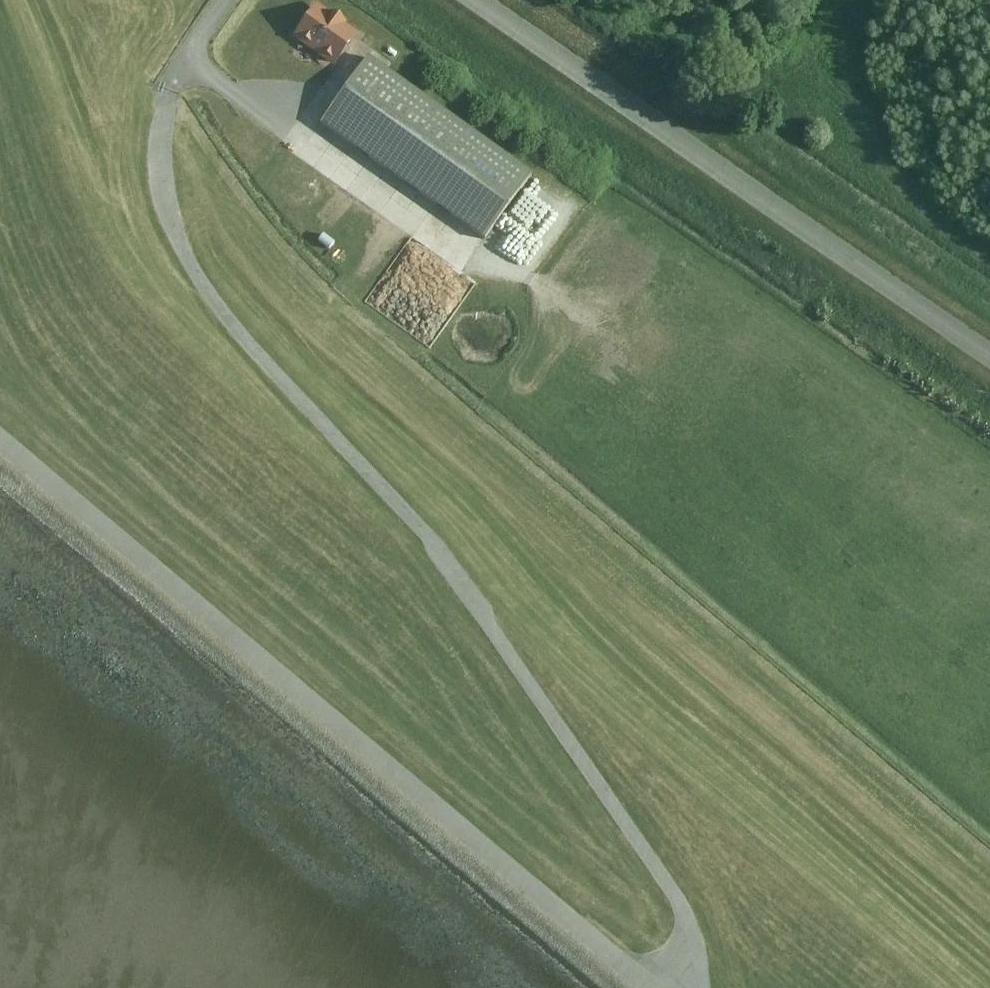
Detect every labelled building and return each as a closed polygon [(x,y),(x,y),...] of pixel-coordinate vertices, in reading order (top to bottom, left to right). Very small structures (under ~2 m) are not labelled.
[(357,35),(316,5),(289,42),(330,72),(357,35)] [(525,172),(360,58),(312,127),(477,242),(525,172)]
